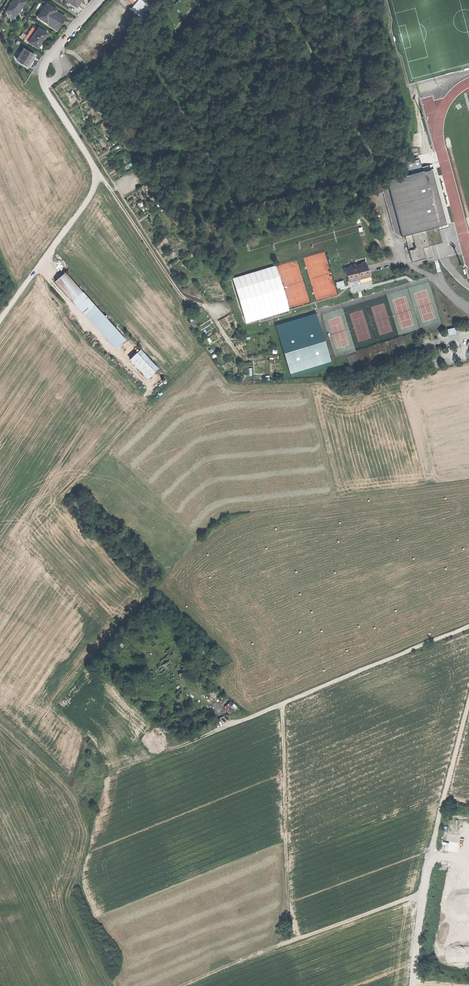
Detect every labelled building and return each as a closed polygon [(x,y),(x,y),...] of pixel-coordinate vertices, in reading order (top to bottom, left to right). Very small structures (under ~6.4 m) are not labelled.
[(15,16),(25,1),(23,0),(14,0),(7,11),(10,13),(15,16)] [(45,19),(58,28),(61,23),(64,19),(55,12),(56,10),(47,3),(38,17),(44,21),(45,19)] [(30,42),(39,48),(43,41),(47,34),(38,28),(37,30),(33,36),(30,42)] [(25,39),(30,42),(33,36),(29,33),(25,39)] [(18,62),(28,67),(31,61),(35,55),(24,49),(21,53),(23,54),(18,62)] [(406,163),(409,175),(422,171),(419,159),(406,163)] [(429,170),(422,171),(437,227),(444,225),(429,170)] [(387,181),(401,236),(405,236),(434,228),(437,227),(422,171),(409,175),(387,181)] [(368,186),(371,196),(383,192),(380,182),(368,186)] [(385,249),(394,246),(388,224),(379,226),(385,249)] [(435,233),(434,228),(405,236),(412,262),(431,257),(426,236),(435,233)] [(347,275),(349,282),(371,276),(369,269),(367,270),(365,262),(361,263),(362,264),(356,266),(356,264),(350,266),(350,268),(344,270),(345,276),(347,275)] [(246,323),(290,311),(276,266),(232,279),(246,323)] [(56,282),(73,300),(82,292),(65,274),(56,282)] [(73,300),(116,347),(125,339),(82,292),(73,300)] [(315,310),(274,322),(290,377),(331,365),(315,310)] [(130,359),(147,376),(153,370),(136,353),(130,359)]
